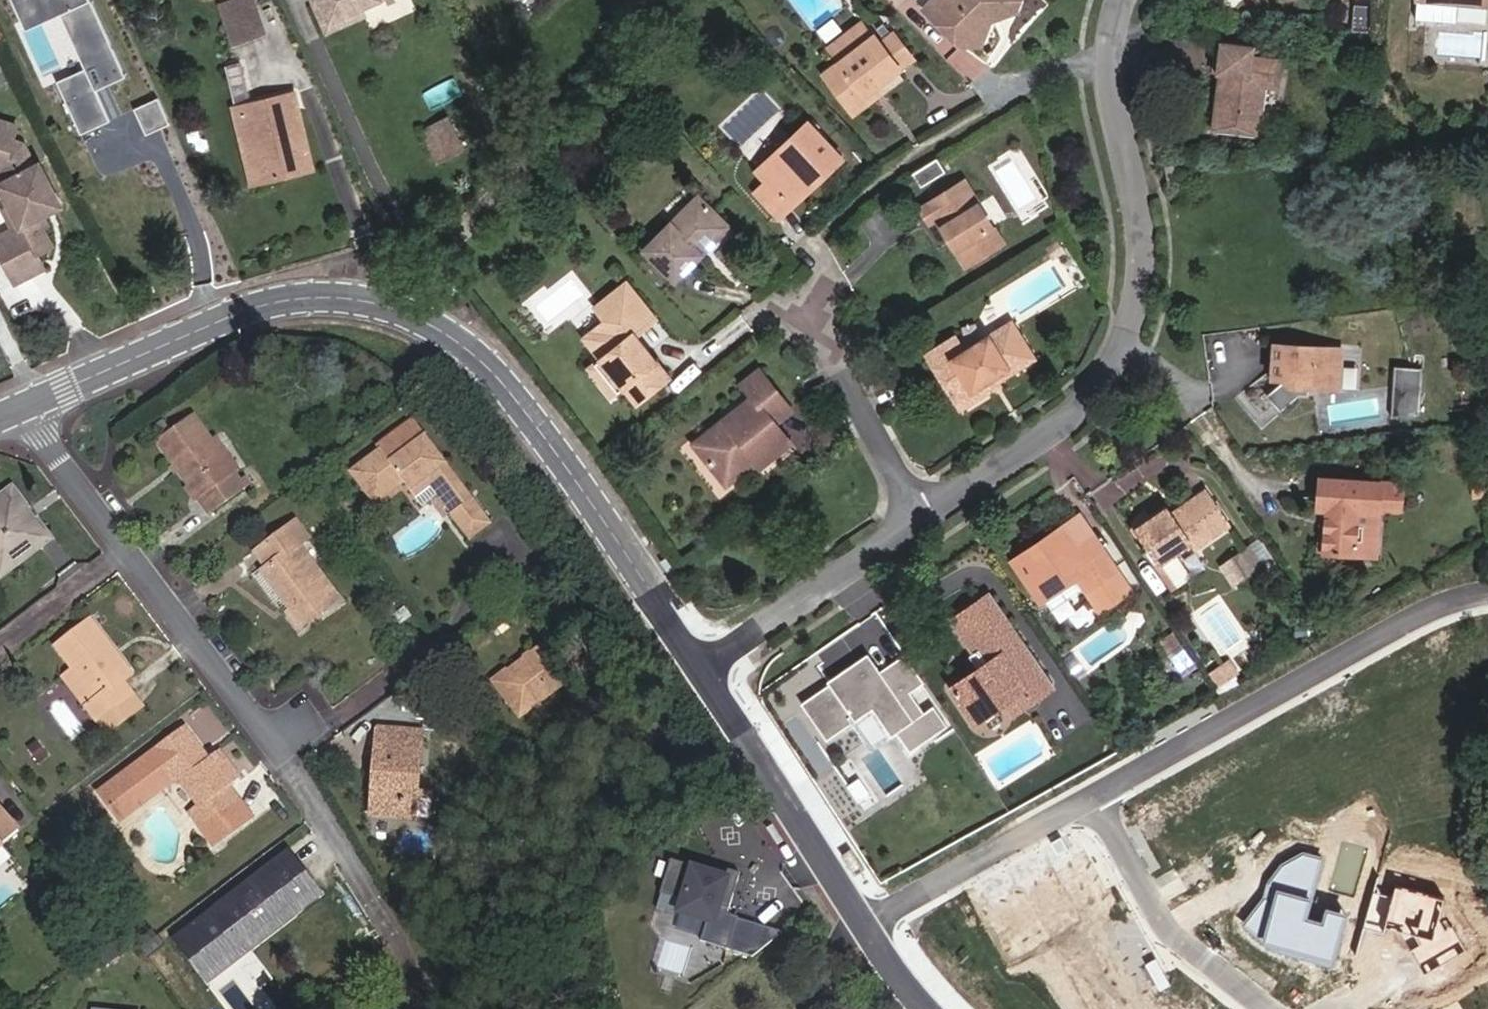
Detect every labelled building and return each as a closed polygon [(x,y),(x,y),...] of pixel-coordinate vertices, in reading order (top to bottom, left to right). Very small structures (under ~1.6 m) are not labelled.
[(126,78),(98,0),(10,0),(22,33),(30,30),(48,78),(57,74),(78,133),(117,119),(105,85),(126,78)] [(229,37),(244,32),(232,0),(215,0),(229,37)] [(244,32),(260,26),(250,0),(232,0),(244,32)] [(315,9),(322,6),(320,0),(311,0),(315,9)] [(322,6),(315,9),(324,30),(390,0),(320,0),(322,6)] [(956,45),(981,44),(988,12),(999,10),(1001,16),(1016,14),(1018,0),(914,0),(956,45)] [(1421,0),(1420,20),(1458,23),(1459,3),(1487,6),(1487,0),(1419,0),(1421,0)] [(865,24),(832,46),(843,61),(876,39),(865,24)] [(864,94),(879,85),(915,61),(898,36),(884,44),(879,37),(876,39),(843,61),(826,72),(854,112),(869,102),(864,94)] [(1219,82),(1213,136),(1233,139),(1259,142),(1265,90),(1279,92),(1283,65),(1252,62),(1253,48),(1218,44),(1214,81),(1219,82)] [(240,72),(227,75),(235,108),(248,105),(240,72)] [(884,93),(879,85),(864,94),(869,102),(884,93)] [(161,97),(136,107),(147,133),(171,124),(161,97)] [(247,110),(265,187),(312,176),(294,101),(247,110)] [(252,189),(265,187),(247,110),(235,113),(252,189)] [(438,115),(418,126),(434,157),(454,148),(438,115)] [(0,124),(0,172),(3,178),(0,180),(0,204),(2,207),(19,240),(4,247),(1,232),(0,232),(0,270),(7,284),(36,269),(27,254),(43,247),(29,219),(26,212),(49,201),(30,164),(27,167),(16,144),(5,142),(10,126),(0,124)] [(778,226),(792,212),(786,206),(816,176),(821,181),(840,161),(804,125),(754,173),(767,187),(754,200),(778,226)] [(434,157),(418,126),(412,128),(427,160),(434,157)] [(786,206),(792,212),(821,181),(816,176),(786,206)] [(920,211),(929,227),(939,222),(969,267),(1004,242),(963,182),(920,211)] [(53,207),(49,201),(26,212),(29,219),(53,207)] [(698,202),(647,252),(676,284),(728,233),(698,202)] [(0,208),(0,231),(1,232),(4,247),(19,240),(2,207),(0,208)] [(626,285),(593,312),(607,329),(594,339),(606,353),(600,358),(607,366),(615,375),(601,387),(617,406),(632,393),(642,405),(673,378),(651,352),(646,355),(637,344),(641,340),(632,330),(650,314),(626,285)] [(650,314),(632,330),(641,340),(658,324),(650,314)] [(958,337),(927,354),(963,415),(994,396),(991,392),(1038,364),(1014,326),(969,353),(958,337)] [(600,358),(606,353),(594,339),(589,344),(600,358)] [(1338,369),(1330,351),(1278,349),(1276,376),(1295,378),(1295,386),(1319,388),(1345,372),(1345,365),(1338,369)] [(1331,351),(1330,351),(1338,369),(1345,365),(1331,351)] [(1331,351),(1345,365),(1345,353),(1331,351)] [(1391,412),(1421,414),(1424,366),(1395,364),(1391,412)] [(607,366),(593,378),(601,387),(615,375),(607,366)] [(1343,391),(1345,372),(1319,388),(1343,391)] [(718,427),(688,453),(725,490),(750,469),(755,474),(785,449),(768,427),(782,415),(752,382),(738,395),(755,413),(727,438),(718,427)] [(212,412),(176,438),(230,511),(266,484),(212,412)] [(439,417),(403,443),(405,445),(374,467),(397,498),(427,476),(432,482),(455,467),(473,492),(487,482),(439,417)] [(467,497),(473,492),(455,467),(432,482),(439,493),(456,481),(467,497)] [(12,492),(16,497),(53,549),(69,538),(28,481),(12,492)] [(496,495),(487,482),(473,492),(482,505),(496,495)] [(1331,505),(1330,516),(1328,558),(1356,560),(1377,560),(1379,518),(1400,519),(1402,490),(1319,487),(1318,505),(1331,505)] [(1172,511),(1141,532),(1166,568),(1179,587),(1191,580),(1177,560),(1195,547),(1199,553),(1233,531),(1209,494),(1176,515),(1172,511)] [(496,495),(482,505),(476,509),(495,536),(515,521),(496,495)] [(16,497),(0,509),(0,562),(13,579),(53,549),(16,497)] [(1318,516),(1330,516),(1331,505),(1318,505),(1318,516)] [(284,570),(309,604),(323,623),(361,594),(322,542),(333,533),(321,516),(281,545),(294,563),(284,570)] [(1099,540),(1084,517),(1070,526),(1085,550),(1099,540)] [(1132,592),(1099,540),(1085,550),(1070,526),(1048,541),(1052,546),(1025,563),(1047,599),(1082,577),(1096,567),(1106,582),(1091,591),(1098,602),(1112,605),(1132,592)] [(1025,563),(1052,546),(1048,541),(1021,558),(1025,563)] [(1246,555),(1225,566),(1238,585),(1258,573),(1246,555)] [(1106,582),(1096,567),(1082,577),(1091,591),(1106,582)] [(297,613),(309,604),(284,570),(272,579),(297,613)] [(1057,694),(993,601),(961,625),(982,658),(988,654),(996,666),(961,691),(982,724),(1031,691),(1041,705),(1057,694)] [(97,688),(89,695),(106,720),(140,694),(127,678),(138,670),(100,622),(66,648),(84,671),(97,688)] [(569,634),(517,676),(543,710),(595,671),(569,634)] [(1183,643),(1177,648),(1184,660),(1192,655),(1183,643)] [(865,654),(797,704),(825,743),(872,709),(908,758),(951,727),(935,706),(923,715),(908,694),(923,683),(903,656),(879,673),(865,654)] [(1225,668),(1215,675),(1225,689),(1234,682),(1225,668)] [(75,677),(89,695),(97,688),(84,671),(75,677)] [(140,694),(106,720),(117,731),(149,707),(140,694)] [(157,782),(162,791),(190,771),(191,772),(210,800),(199,807),(213,826),(218,834),(226,829),(221,821),(251,800),(236,779),(240,776),(225,753),(217,760),(209,748),(214,744),(200,725),(172,746),(112,789),(129,814),(147,801),(141,793),(157,782)] [(394,790),(435,795),(442,727),(400,725),(397,755),(402,755),(400,773),(395,773),(394,790)] [(233,748),(225,753),(240,776),(248,770),(233,748)] [(147,801),(162,791),(157,782),(141,793),(147,801)] [(392,808),(434,811),(435,795),(394,790),(392,808)] [(261,815),(251,800),(221,821),(226,829),(218,834),(224,841),(261,815)] [(0,808),(0,856),(25,832),(0,808)] [(288,851),(173,936),(208,982),(322,897),(288,851)] [(692,865),(673,859),(662,891),(683,897),(679,909),(708,919),(702,940),(753,957),(786,931),(729,912),(742,872),(695,856),(692,865)]
